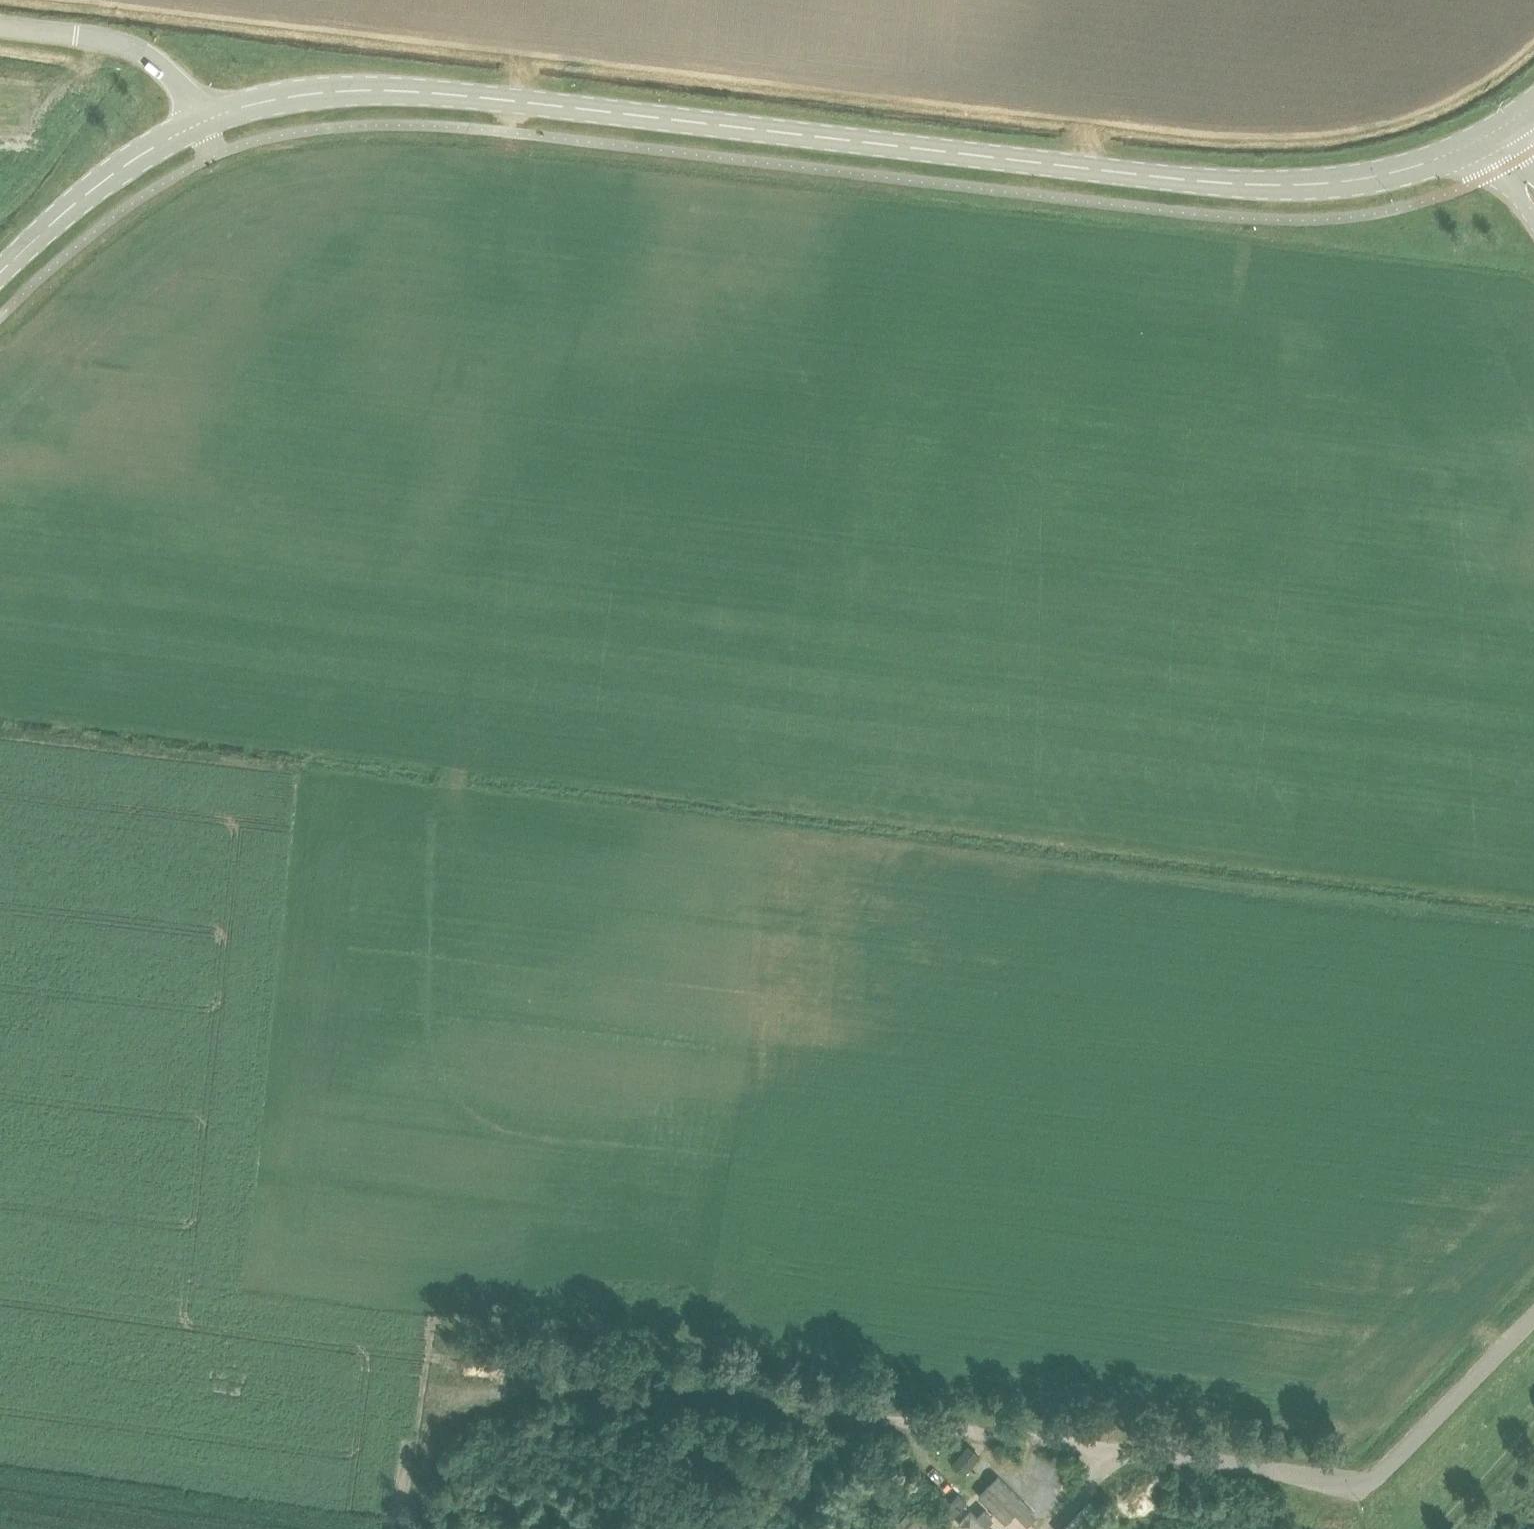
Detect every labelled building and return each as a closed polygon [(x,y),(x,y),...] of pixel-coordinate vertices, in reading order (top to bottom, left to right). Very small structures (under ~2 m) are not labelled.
[(980,1454),(966,1443),(950,1463),(961,1473),(964,1474),(980,1454)] [(889,1452),(888,1461),(899,1463),(900,1454),(889,1452)] [(1041,1503),(1002,1466),(976,1493),(1004,1520),(1009,1514),(1020,1525),(1041,1503)] [(935,1493),(948,1503),(956,1493),(943,1483),(935,1493)] [(951,1521),(968,1503),(959,1495),(942,1513),(951,1521)] [(982,1525),(987,1520),(977,1510),(971,1517),(967,1513),(954,1527),(956,1528),(986,1528),(982,1525)]
